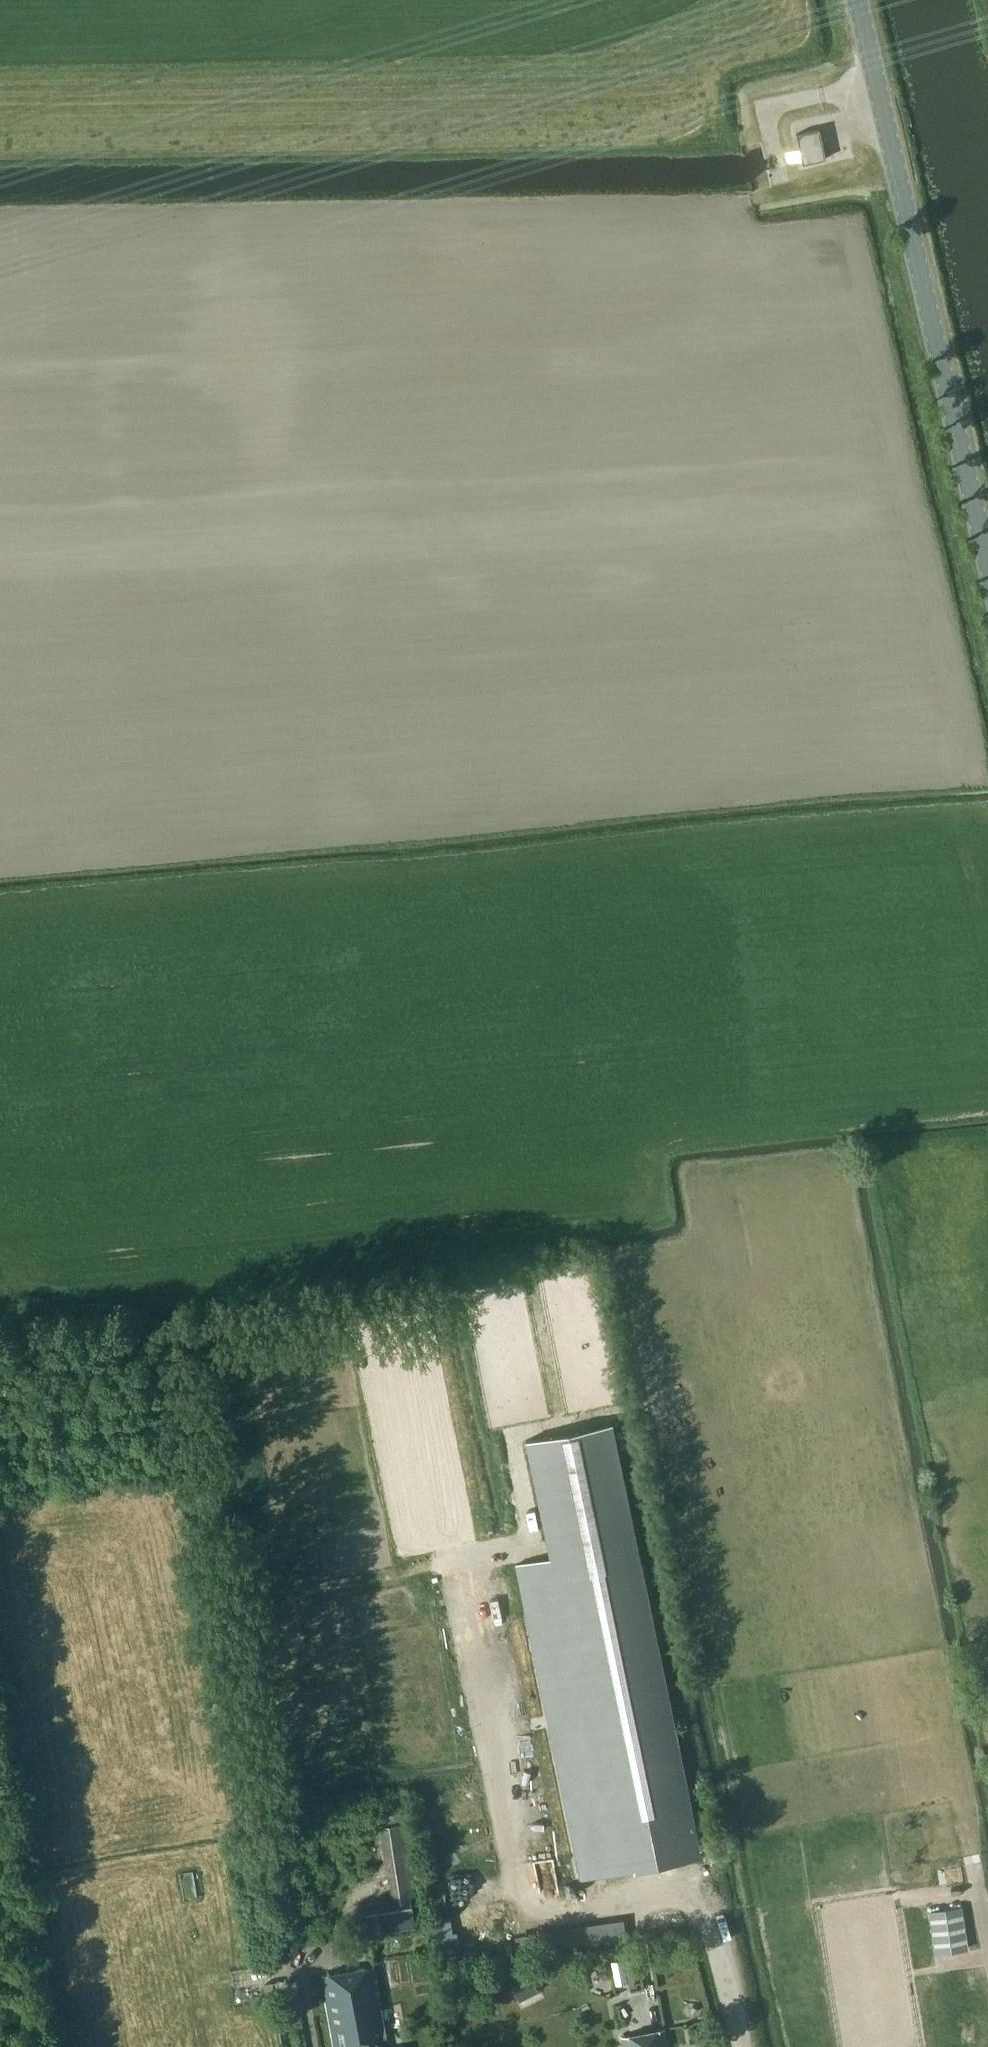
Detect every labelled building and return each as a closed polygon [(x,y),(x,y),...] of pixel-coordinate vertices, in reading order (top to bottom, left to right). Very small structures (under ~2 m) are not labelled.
[(825,158),(819,128),(795,133),(802,163),(825,158)] [(698,1843),(612,1422),(526,1440),(550,1557),(516,1564),(581,1880),(642,1867),(640,1855),(698,1843)] [(416,1899),(402,1811),(378,1814),(391,1901),(365,1906),(366,1913),(369,1939),(410,1933),(409,1930),(415,1929),(413,1900),(416,1899)] [(967,1950),(961,1907),(929,1912),(935,1955),(967,1950)] [(438,1917),(444,1946),(462,1942),(456,1914),(438,1917)] [(596,1968),(598,1973),(605,1978),(610,1977),(612,1973),(612,1967),(606,1963),(600,1963),(596,1968)] [(374,1967),(322,1976),(334,2046),(383,2046),(382,2038),(386,2037),(374,1967)] [(663,2029),(621,2036),(623,2046),(666,2046),(663,2029)]
